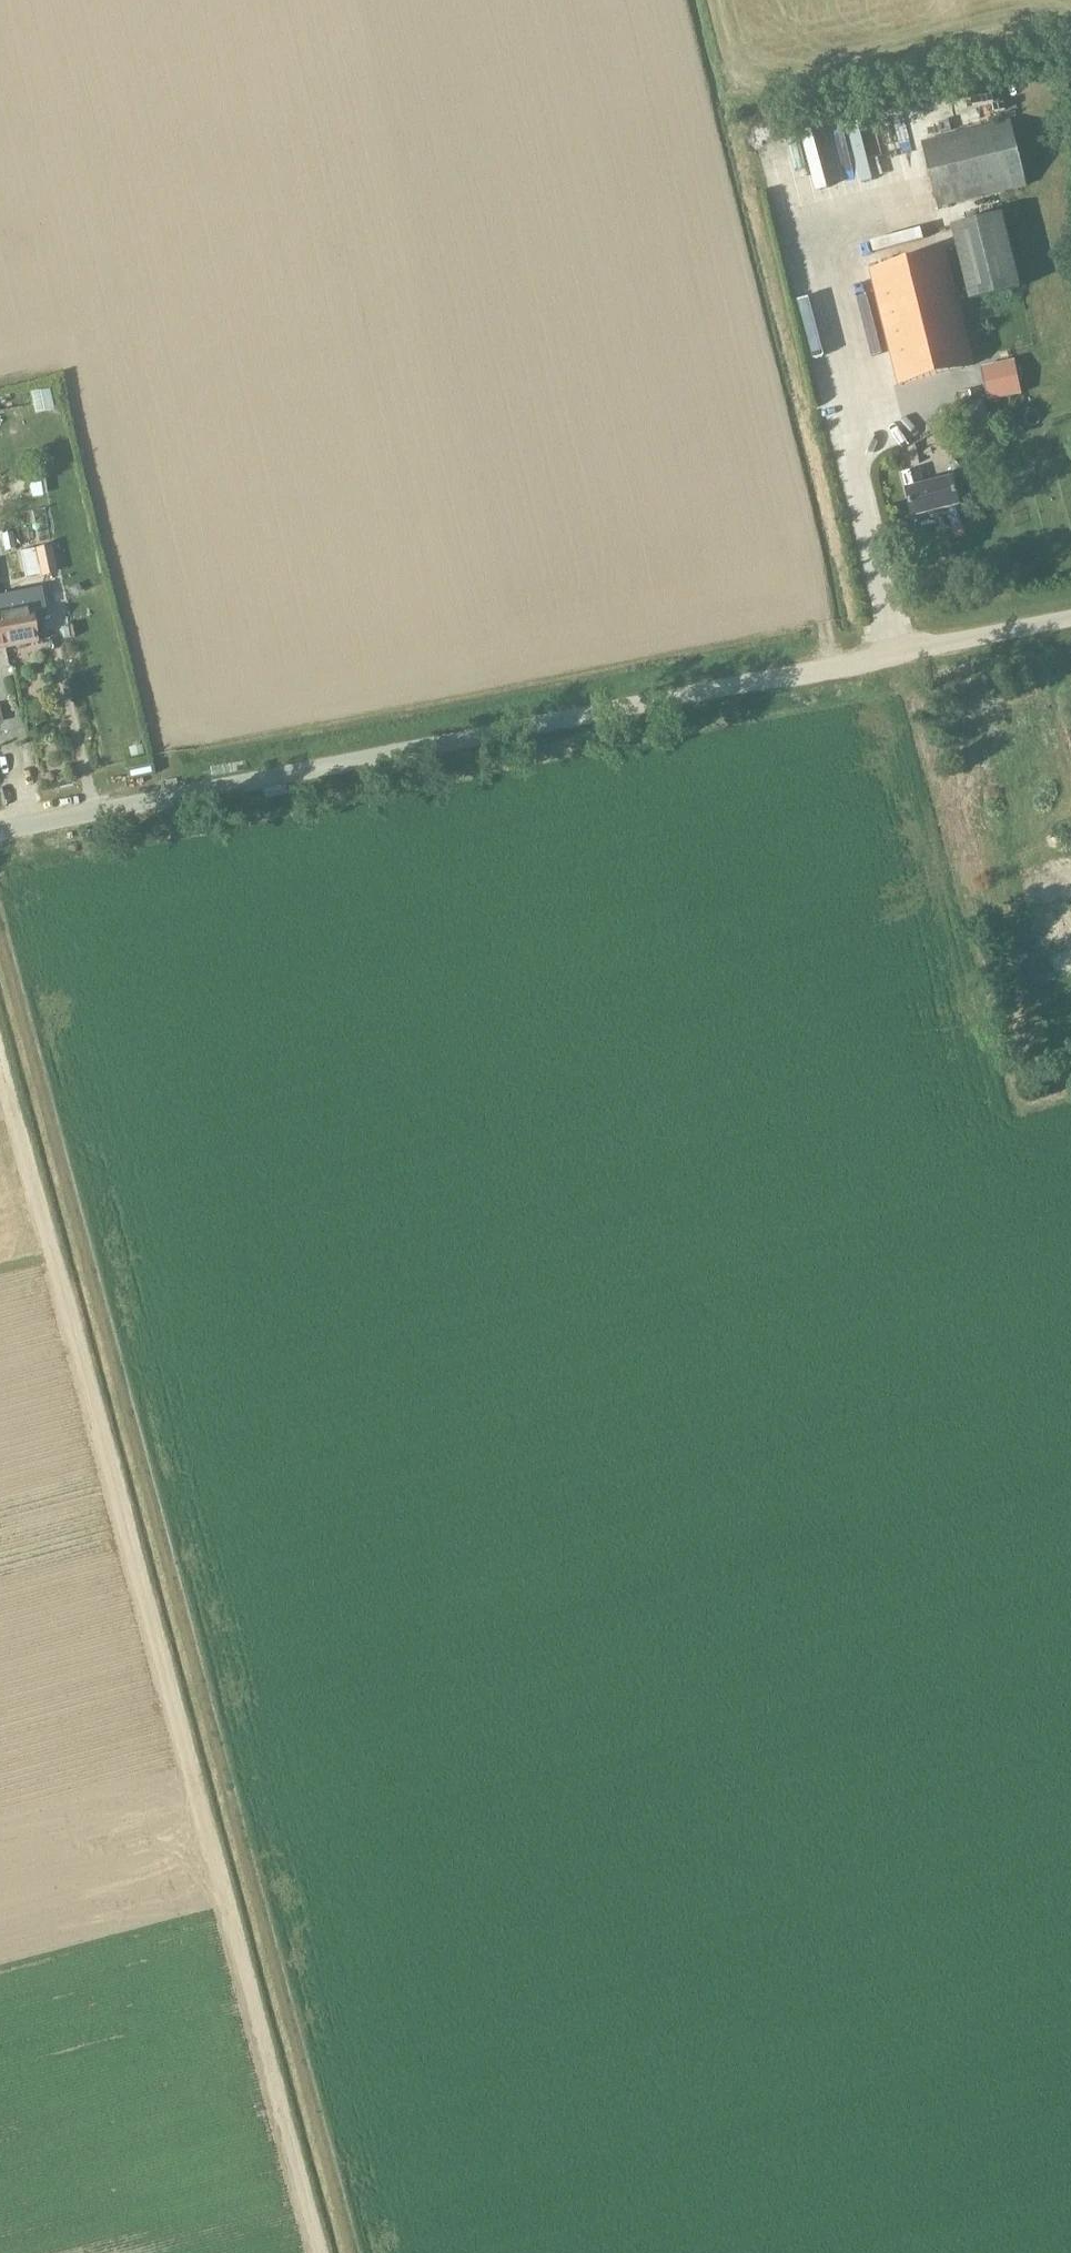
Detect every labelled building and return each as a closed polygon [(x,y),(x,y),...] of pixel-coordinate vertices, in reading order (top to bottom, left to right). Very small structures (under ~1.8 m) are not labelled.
[(935,207),(1025,185),(1008,118),(919,140),(935,207)] [(802,198),(835,191),(821,131),(763,144),(771,178),(796,172),(802,198)] [(951,224),(969,298),(1018,287),(1000,213),(951,224)] [(896,382),(971,364),(944,250),(869,268),(896,382)] [(981,399),(958,406),(961,418),(985,410),(981,399)] [(911,516),(957,504),(950,477),(920,485),(916,469),(901,473),(905,489),(904,489),(911,516)] [(14,554),(9,535),(0,537),(0,557),(14,554)] [(34,546),(39,573),(55,569),(49,543),(34,546)] [(2,646),(35,640),(29,608),(46,604),(41,578),(12,584),(17,608),(0,611),(0,634),(2,646)] [(1037,937),(1051,986),(1070,981),(1070,927),(1037,937)]
